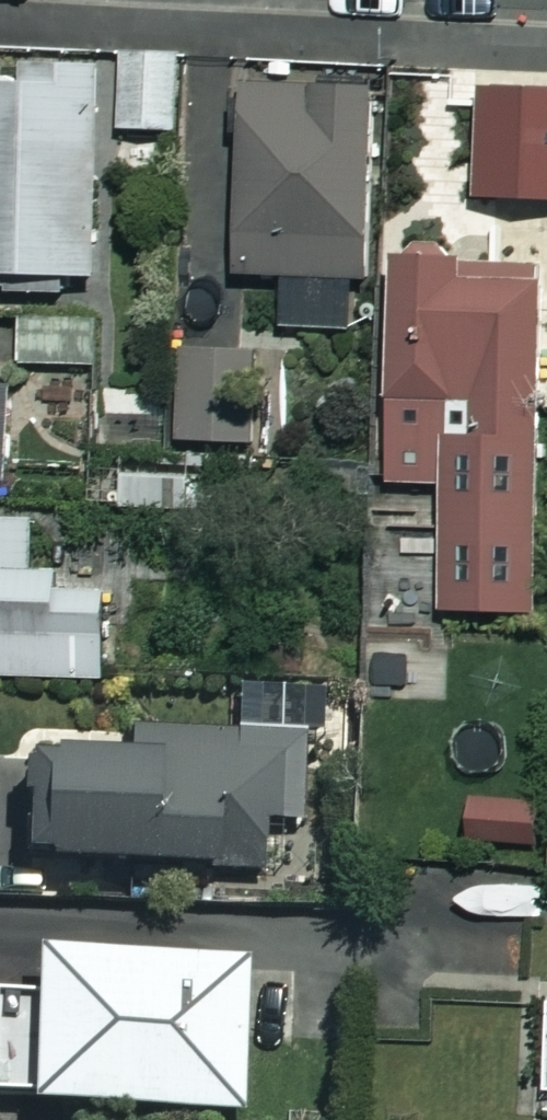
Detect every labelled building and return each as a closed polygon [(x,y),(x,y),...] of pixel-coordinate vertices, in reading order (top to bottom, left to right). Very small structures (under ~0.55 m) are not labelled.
[(183,52),(127,53),(128,126),(184,125),(183,52)] [(110,57),(30,55),(30,66),(0,65),(0,286),(70,287),(70,271),(106,271),(110,57)] [(244,272),(285,272),(285,323),(376,324),(377,87),(245,87),(244,272)] [(395,254),(399,482),(445,482),(447,609),(546,607),(546,451),(543,261),(471,262),(471,253),(395,254)] [(97,317),(25,318),(25,361),(98,360),(97,317)] [(285,344),(186,342),(184,439),(283,441),(285,344)] [(11,485),(14,382),(0,381),(0,485),(11,485)] [(230,480),(131,468),(126,505),(225,517),(230,480)] [(112,673),(110,570),(38,572),(37,511),(0,511),(0,675),(112,673)] [(283,867),(284,823),(306,823),(308,740),(142,735),(141,754),(36,751),(33,860),(283,867)] [(544,797),(474,800),(475,843),(546,840),(544,797)] [(255,1109),(260,957),(55,950),(53,992),(0,991),(0,1102),(255,1109)]
